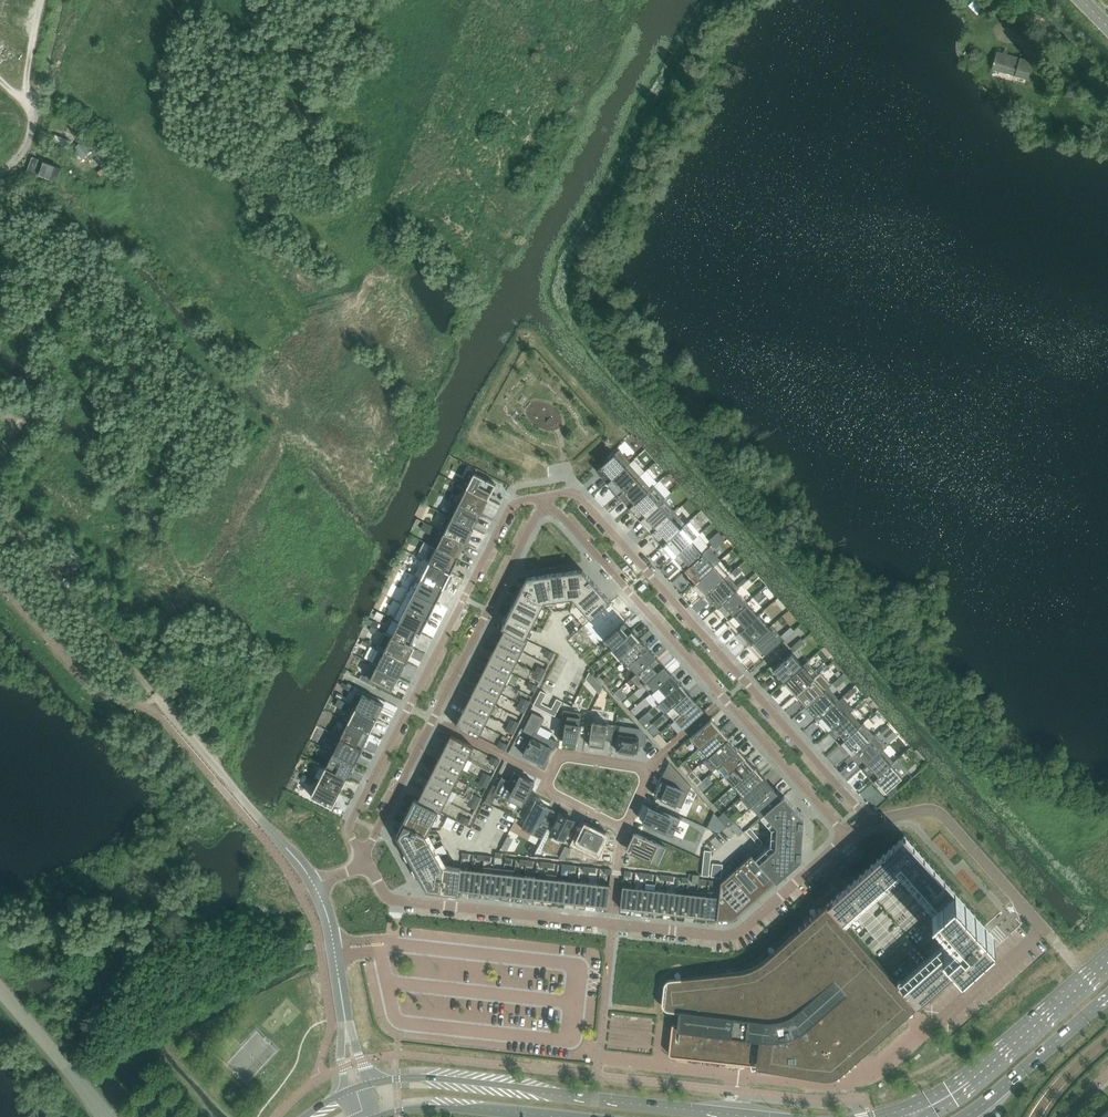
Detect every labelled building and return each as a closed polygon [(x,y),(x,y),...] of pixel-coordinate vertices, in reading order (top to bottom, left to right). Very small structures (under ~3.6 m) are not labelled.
[(1032,61),(997,52),(992,69),(1027,79),(1032,61)] [(602,461),(596,466),(598,469),(596,470),(607,483),(629,464),(630,462),(619,450),(604,463),(602,461)] [(629,464),(607,483),(618,495),(640,476),(629,464)] [(474,473),(467,488),(488,499),(496,484),(482,477),(484,473),(476,469),(474,473)] [(640,476),(618,495),(629,508),(651,488),(640,476)] [(651,488),(629,508),(632,510),(631,511),(637,518),(638,517),(640,520),(663,500),(663,499),(665,498),(654,485),(651,488)] [(467,488),(459,503),(480,514),(481,514),(488,499),(467,488)] [(663,500),(640,520),(651,532),(675,512),(663,499),(663,500)] [(454,500),(447,515),(473,529),(480,514),(459,503),(454,500)] [(675,512),(651,532),(663,545),(685,524),(675,512)] [(446,515),(438,530),(444,533),(466,544),(473,529),(447,515),(446,515)] [(685,524),(663,545),(674,557),(692,541),(698,535),(687,523),(685,524)] [(444,533),(437,547),(458,558),(466,544),(444,533)] [(692,541),(674,557),(685,570),(685,569),(703,553),(709,547),(698,535),(692,541)] [(430,544),(423,559),(429,562),(451,573),(458,558),(437,547),(430,544)] [(703,553),(685,569),(695,580),(694,580),(696,582),(714,566),(721,560),(709,547),(703,553)] [(67,567),(66,572),(69,573),(73,572),(78,568),(79,565),(78,558),(76,556),(70,553),(66,554),(61,558),(59,562),(60,565),(65,564),(67,567)] [(429,562),(422,577),(442,587),(443,588),(444,586),(446,587),(452,576),(450,575),(451,573),(429,562)] [(503,624),(502,627),(505,629),(525,639),(527,635),(544,602),(572,598),(591,619),(608,604),(611,601),(583,570),(527,577),(503,624)] [(725,578),(707,594),(718,607),(736,590),(736,591),(739,588),(728,575),(725,578)] [(422,577),(414,592),(435,602),(442,587),(422,577)] [(78,578),(72,583),(74,586),(81,581),(78,578)] [(736,590),(718,607),(729,619),(747,603),(736,591),(736,590)] [(414,592),(407,607),(427,617),(435,602),(414,592)] [(747,603),(729,619),(740,631),(758,615),(747,603)] [(407,607),(399,622),(400,622),(417,631),(420,632),(427,617),(407,607)] [(758,615),(740,631),(751,644),(769,628),(758,615)] [(400,622),(392,637),(413,647),(414,647),(410,645),(417,631),(400,622)] [(624,622),(604,640),(611,648),(632,630),(624,622)] [(769,628),(751,644),(762,656),(783,638),(772,625),(769,628)] [(522,651),(528,640),(525,639),(505,629),(499,640),(522,651)] [(632,630),(611,648),(619,657),(640,639),(632,630)] [(384,632),(376,647),(406,662),(413,647),(392,637),(384,632)] [(640,639),(619,657),(627,666),(629,664),(648,648),(640,639)] [(801,639),(791,648),(794,651),(804,642),(801,639)] [(517,662),(522,651),(499,640),(494,651),(517,662)] [(376,647),(369,662),(372,664),(398,677),(406,662),(376,647)] [(648,648),(629,664),(637,673),(656,657),(648,648)] [(511,673),(517,662),(494,651),(488,661),(511,673)] [(792,653),(773,669),(785,682),(803,665),(792,653)] [(656,657),(637,673),(646,682),(664,666),(656,657)] [(506,683),(511,673),(488,661),(483,672),(506,683)] [(803,665),(785,682),(785,681),(792,689),(794,688),(797,692),(818,673),(807,661),(803,665)] [(372,664),(365,677),(392,690),(398,677),(372,664)] [(646,682),(643,685),(651,693),(672,675),(664,666),(646,682)] [(500,694),(506,683),(483,672),(477,683),(500,694)] [(589,672),(586,678),(600,694),(603,687),(589,672)] [(797,692),(795,693),(807,706),(828,687),(832,684),(820,672),(818,673),(797,692)] [(672,675),(651,693),(659,702),(680,683),(672,675)] [(495,705),(500,694),(477,683),(472,693),(495,705)] [(680,684),(659,702),(667,711),(687,692),(680,684)] [(828,687),(807,706),(818,719),(839,699),(828,687)] [(620,689),(615,693),(621,700),(625,695),(620,689)] [(356,691),(350,705),(377,718),(384,705),(356,691)] [(540,691),(533,705),(555,716),(562,702),(556,699),(551,709),(541,704),(546,694),(540,691)] [(687,692),(667,711),(674,719),(695,701),(687,692)] [(490,715),(495,705),(472,693),(467,704),(490,715)] [(839,699),(818,719),(829,731),(850,712),(853,709),(842,696),(839,699)] [(338,699),(335,706),(352,714),(348,722),(370,733),(377,718),(350,705),(338,699)] [(695,701),(674,719),(683,729),(704,711),(695,701)] [(484,726),(490,715),(467,704),(461,715),(484,726)] [(563,711),(558,739),(560,739),(560,738),(563,739),(563,742),(575,743),(575,744),(576,744),(581,714),(563,711)] [(850,712),(829,731),(840,743),(841,742),(861,724),(850,712)] [(532,713),(523,731),(533,736),(523,755),(538,762),(537,764),(545,768),(548,761),(546,760),(552,748),(554,749),(557,742),(550,738),(550,740),(537,733),(544,719),(532,713)] [(479,737),(484,726),(461,715),(456,726),(479,737)] [(711,719),(691,737),(699,747),(720,729),(711,719)] [(587,728),(585,740),(589,741),(589,745),(604,748),(608,724),(592,721),(591,729),(587,728)] [(348,722),(341,737),(362,748),(363,748),(370,733),(348,722)] [(861,724),(841,742),(852,754),(874,735),(863,723),(861,724)] [(620,726),(616,750),(619,750),(618,752),(634,755),(635,752),(637,753),(637,751),(640,751),(640,746),(645,746),(646,736),(640,728),(620,726)] [(720,729),(699,747),(708,757),(729,738),(720,729)] [(852,754),(851,756),(862,768),(883,750),(887,746),(876,734),(874,735),(852,754)] [(468,758),(474,747),(451,736),(445,747),(468,758)] [(341,737),(333,752),(355,763),(362,748),(341,737)] [(708,757),(703,761),(712,772),(721,764),(721,763),(738,749),(729,738),(708,757)] [(463,769),(468,758),(445,747),(440,757),(463,769)] [(738,749),(721,763),(721,764),(729,772),(746,758),(738,749)] [(883,750),(862,768),(873,781),(875,779),(894,762),(883,750)] [(333,752),(326,767),(348,778),(355,763),(333,752)] [(457,780),(463,769),(440,757),(434,768),(457,780)] [(729,772),(725,776),(734,786),(754,767),(746,758),(729,772)] [(894,762),(875,779),(879,784),(877,785),(884,793),(886,791),(891,797),(896,792),(891,786),(907,772),(896,760),(894,762)] [(326,767),(318,782),(319,782),(318,782),(340,793),(340,792),(340,793),(348,778),(326,767)] [(754,767),(734,786),(743,796),(763,777),(754,767)] [(452,790),(457,780),(434,768),(429,779),(452,790)] [(515,773),(514,772),(509,783),(502,780),(503,778),(502,777),(493,793),(495,794),(495,792),(523,806),(535,783),(520,775),(519,777),(514,774),(515,773)] [(666,774),(656,796),(681,808),(682,807),(680,806),(688,786),(691,787),(691,786),(687,781),(686,783),(666,774)] [(743,796),(740,798),(750,809),(752,806),(773,788),(763,777),(743,796)] [(446,801),(452,790),(429,779),(423,789),(446,801)] [(318,782),(311,796),(332,807),(333,807),(340,793),(318,782)] [(773,788),(752,806),(761,816),(782,798),(773,788)] [(441,812),(446,801),(423,789),(418,801),(441,812)] [(758,856),(755,858),(774,880),(777,882),(779,880),(782,877),(801,860),(804,818),(784,796),(782,798),(761,816),(760,817),(761,818),(771,829),(770,845),(766,849),(761,853),(758,856)] [(415,799),(397,835),(426,891),(452,893),(458,894),(458,891),(461,869),(461,868),(455,867),(443,866),(441,861),(439,858),(427,835),(438,811),(418,801),(415,799)] [(536,801),(521,829),(542,839),(549,825),(541,821),(548,808),(543,805),(543,803),(537,800),(536,801)] [(648,807),(642,822),(645,823),(644,825),(672,837),(681,819),(653,806),(651,809),(648,807)] [(560,813),(551,833),(553,834),(562,839),(564,840),(574,820),(572,819),(563,814),(560,813)] [(717,816),(710,830),(719,834),(727,826),(717,816)] [(729,818),(724,823),(728,828),(734,823),(729,818)] [(586,826),(579,840),(598,850),(605,836),(586,826)] [(750,828),(746,831),(750,836),(754,833),(750,828)] [(634,833),(626,850),(659,865),(659,864),(666,847),(636,834),(634,833)] [(754,833),(750,836),(755,841),(759,838),(754,833)] [(838,894),(827,904),(842,920),(852,911),(863,902),(898,870),(959,939),(903,989),(917,1005),(918,1004),(974,954),(995,936),(986,927),(905,835),(848,886),(838,894)] [(759,838),(755,841),(759,846),(763,843),(759,838)] [(449,853),(439,858),(441,861),(450,856),(449,853)] [(752,854),(742,863),(759,883),(765,889),(771,883),(774,880),(755,858),(752,854)] [(838,857),(833,861),(836,865),(841,861),(838,857)] [(712,863),(711,876),(721,878),(723,864),(712,863)] [(742,863),(732,872),(755,897),(758,894),(765,889),(759,883),(742,863)] [(843,863),(837,867),(841,871),(846,866),(843,863)] [(482,871),(480,893),(491,894),(494,868),(483,867),(482,871)] [(491,894),(501,896),(504,869),(494,868),(491,894)] [(458,891),(469,892),(472,870),(461,869),(458,891)] [(504,869),(501,896),(512,897),(514,875),(515,870),(504,869)] [(469,892),(480,893),(482,871),(472,870),(469,892)] [(732,872),(722,881),(740,900),(745,906),(751,900),(755,897),(732,872)] [(546,878),(543,900),(554,901),(556,879),(557,875),(546,874),(546,875),(546,878)] [(514,875),(512,897),(522,898),(525,876),(514,875)] [(533,899),(535,877),(525,876),(522,898),(533,899)] [(535,877),(533,899),(543,900),(546,878),(535,877)] [(564,902),(565,902),(567,880),(556,879),(554,901),(564,902)] [(565,902),(575,904),(578,882),(567,880),(565,902)] [(719,897),(717,919),(719,919),(723,920),(726,919),(730,918),(733,916),(736,914),(738,912),(745,906),(740,900),(722,881),(721,882),(720,893),(719,897)] [(575,904),(586,905),(588,883),(578,882),(575,904)] [(586,905),(596,906),(599,884),(588,883),(586,905)] [(599,884),(596,906),(607,907),(610,885),(599,884)] [(620,909),(631,910),(634,888),(623,887),(620,909)] [(631,910),(642,911),(644,889),(634,888),(631,910)] [(642,911),(653,912),(655,890),(644,889),(642,911)] [(653,912),(663,913),(666,891),(655,890),(653,912)] [(666,891),(663,913),(674,914),(676,892),(666,891)] [(695,917),(697,893),(686,891),(686,894),(687,894),(684,916),(695,917)] [(717,919),(719,897),(720,893),(715,892),(708,891),(707,894),(708,894),(705,918),(717,919)] [(687,894),(686,894),(676,892),(674,914),(683,915),(684,916),(687,894)] [(708,894),(707,894),(697,893),(695,917),(705,918),(708,894)] [(662,1003),(662,1004),(662,1005),(662,1007),(663,1008),(664,1009),(665,1010),(666,1010),(667,1011),(669,1011),(679,1012),(677,1023),(676,1023),(675,1023),(674,1024),(673,1024),(672,1025),(672,1026),(672,1027),(670,1039),(669,1052),(669,1053),(669,1054),(670,1055),(670,1056),(671,1056),(672,1057),(680,1057),(680,1058),(750,1066),(751,1068),(752,1071),(765,1068),(794,1071),(805,1072),(831,1074),(831,1077),(830,1077),(829,1077),(828,1077),(828,1078),(829,1078),(830,1078),(831,1077),(832,1077),(833,1077),(840,1078),(839,1075),(845,1073),(844,1069),(851,1068),(849,1065),(856,1063),(854,1061),(854,1060),(858,1057),(870,1047),(870,1048),(903,1019),(903,1018),(904,1017),(917,1005),(903,989),(901,986),(859,939),(842,920),(827,904),(817,913),(812,918),(810,915),(807,922),(806,923),(804,920),(804,921),(802,927),(801,927),(799,925),(796,932),(782,944),(778,948),(775,950),(771,954),(767,957),(762,962),(758,965),(755,966),(752,967),(750,969),(747,969),(745,970),(743,971),(741,971),(738,972),(737,972),(736,972),(727,973),(718,974),(699,976),(681,978),(676,979),(671,980),(667,981),(664,986),(662,1003)]
